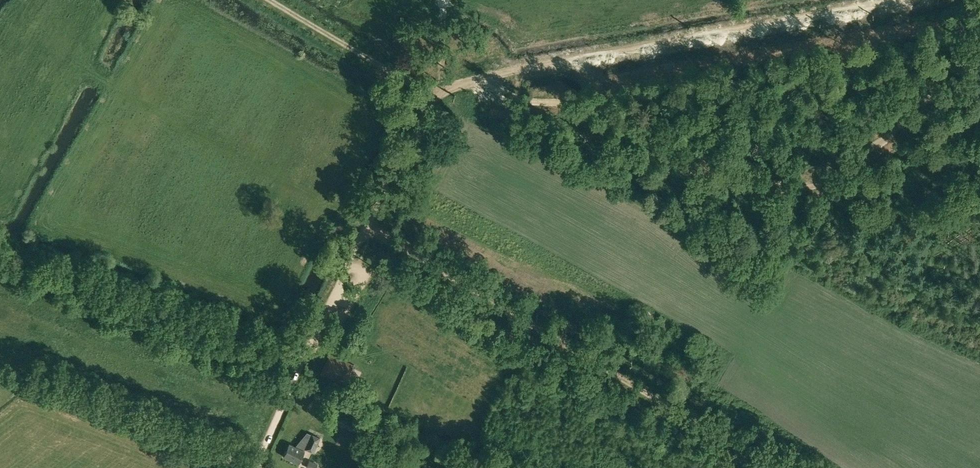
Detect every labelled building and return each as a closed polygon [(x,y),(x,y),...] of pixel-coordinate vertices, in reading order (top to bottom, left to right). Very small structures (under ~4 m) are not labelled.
[(321,374),(345,384),(354,364),(330,353),(321,374)] [(359,421),(343,414),(339,423),(354,430),(359,421)] [(311,433),(307,442),(305,448),(313,452),(320,437),(311,433)] [(307,442),(302,439),(296,446),(289,443),(283,456),(298,463),(305,448),(307,442)] [(307,467),(315,467),(317,464),(309,460),(306,467),(307,467)]
